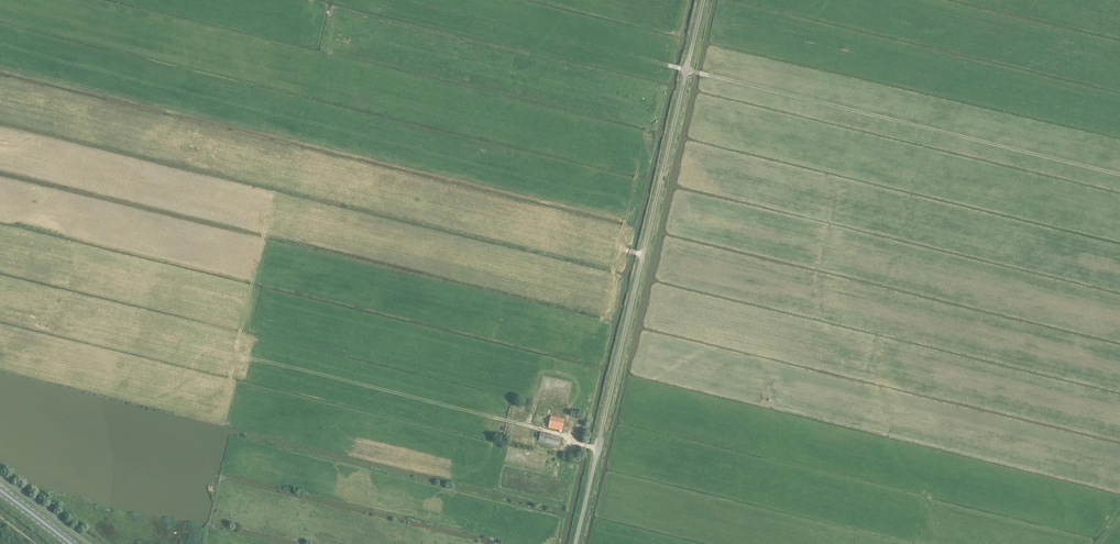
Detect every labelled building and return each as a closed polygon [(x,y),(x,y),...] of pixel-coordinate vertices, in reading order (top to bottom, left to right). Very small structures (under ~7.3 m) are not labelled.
[(546,403),(559,406),(561,398),(548,395),(546,403)] [(551,415),(537,413),(535,423),(548,426),(550,417),(551,415)] [(565,420),(550,417),(548,426),(548,428),(559,430),(558,432),(562,433),(562,431),(565,420)] [(573,428),(581,429),(582,421),(574,419),(573,428)] [(528,441),(537,443),(540,431),(530,429),(528,441)] [(561,438),(540,433),(539,441),(541,442),(550,444),(559,446),(561,438)] [(538,454),(548,456),(550,444),(541,442),(538,454)]
